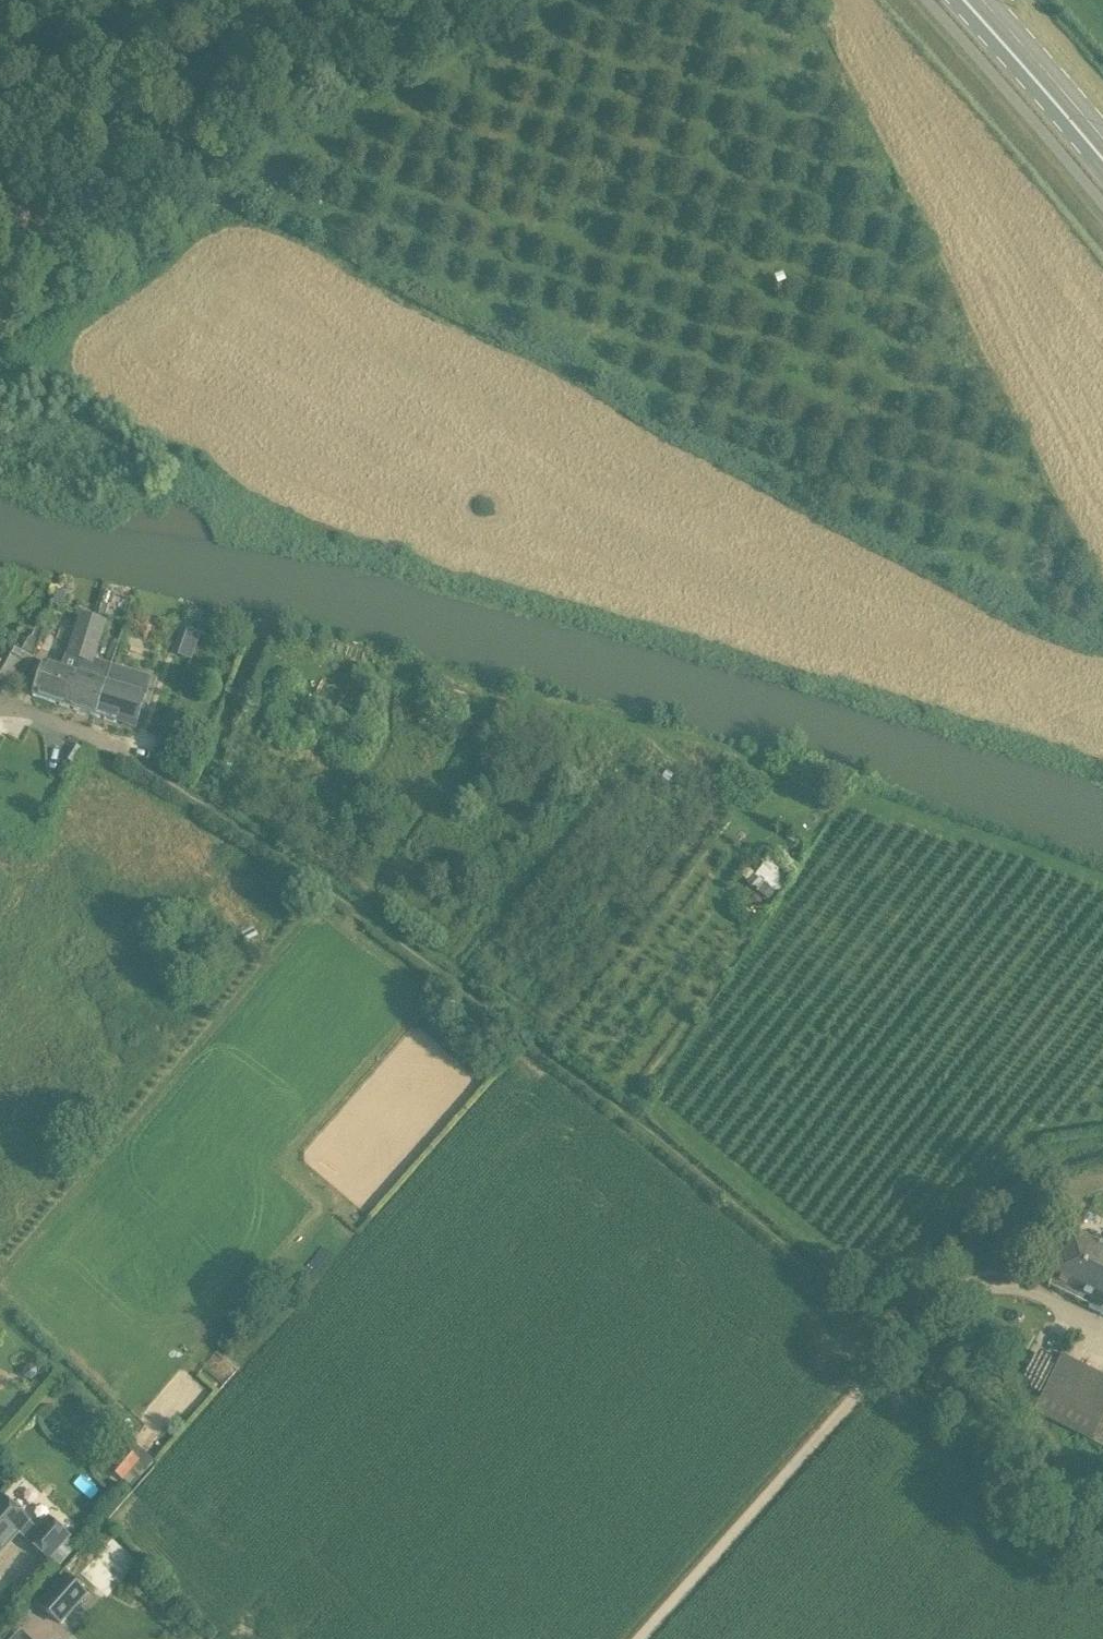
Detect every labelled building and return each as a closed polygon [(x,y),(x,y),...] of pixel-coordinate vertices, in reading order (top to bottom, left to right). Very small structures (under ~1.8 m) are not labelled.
[(99,638),(100,638),(105,625),(78,616),(75,628),(74,630),(75,630),(99,638)] [(10,656),(0,675),(0,679),(17,687),(30,665),(33,659),(30,658),(36,648),(41,631),(35,628),(31,638),(29,636),(20,653),(14,649),(11,655),(10,657),(10,656)] [(65,656),(78,661),(83,647),(96,651),(100,638),(99,638),(75,630),(74,630),(65,656)] [(187,631),(179,655),(191,660),(200,635),(187,631)] [(74,673),(64,706),(95,717),(105,683),(111,667),(93,661),(96,651),(83,647),(78,661),(78,663),(74,673)] [(43,663),(32,696),(64,706),(74,673),(78,663),(78,661),(65,656),(61,669),(43,663)] [(127,690),(105,683),(95,717),(116,723),(127,690)] [(1074,1232),(1050,1280),(1091,1300),(1087,1307),(1102,1315),(1102,1246),(1074,1232)] [(1102,1448),(1102,1377),(1061,1356),(1033,1413),(1102,1448)] [(136,1434),(108,1469),(139,1494),(167,1459),(136,1434)] [(69,1538),(47,1519),(37,1530),(0,1497),(0,1554),(18,1534),(48,1561),(69,1538)] [(60,1627),(71,1614),(87,1595),(63,1574),(36,1605),(60,1627)]
